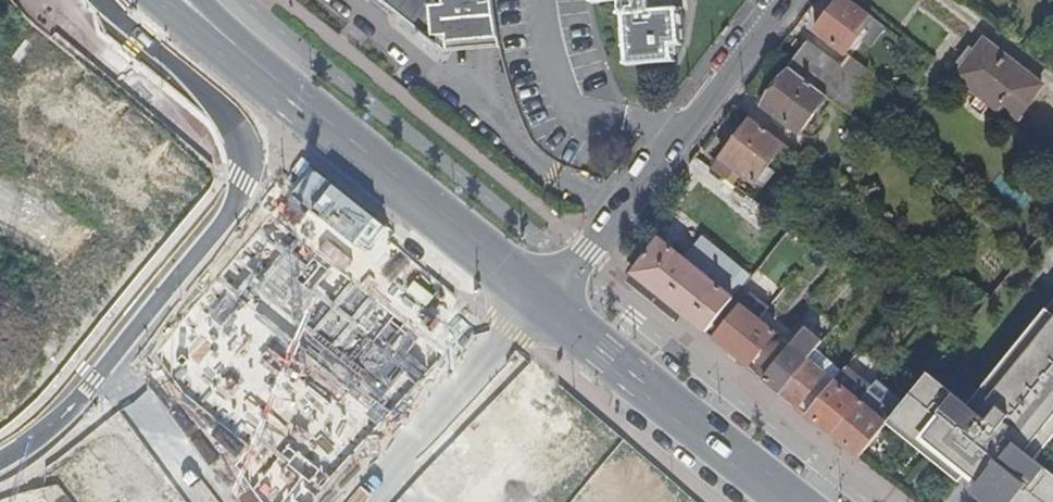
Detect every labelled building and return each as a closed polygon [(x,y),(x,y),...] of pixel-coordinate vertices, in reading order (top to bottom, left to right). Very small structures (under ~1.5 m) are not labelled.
[(503,49),(500,36),(496,0),(378,0),(447,56),(503,49)] [(674,47),(683,47),(683,44),(681,44),(679,13),(681,13),(681,11),(667,12),(667,0),(657,0),(654,0),(596,0),(596,2),(594,2),(594,5),(623,3),(624,15),(622,15),(622,17),(626,17),(628,48),(625,48),(626,50),(628,50),(629,64),(627,64),(627,66),(676,63),(676,61),(674,61),(674,47)] [(874,49),(889,30),(876,21),(875,22),(845,0),(819,34),(848,57),(862,40),(874,49)] [(1015,124),(1043,87),(986,43),(958,79),(1015,124)] [(842,110),(848,114),(867,89),(840,68),(808,44),(789,69),(792,71),(830,100),(842,110)] [(875,79),(848,57),(840,68),(867,89),(875,79)] [(830,100),(792,71),(764,108),(801,136),(804,133),(830,100)] [(816,143),(842,110),(830,100),(804,133),(816,143)] [(753,121),(714,171),(734,186),(743,175),(756,186),(787,146),(753,121)] [(269,215),(154,356),(258,501),(312,501),(443,357),(269,215)] [(661,240),(634,275),(709,335),(736,301),(754,279),(705,239),(687,261),(661,240)] [(733,355),(760,322),(770,311),(753,297),(743,308),(717,342),(733,355)] [(968,474),(1052,371),(1052,302),(968,407),(943,388),(903,437),(919,450),(927,441),(940,451),(968,474)] [(733,355),(751,369),(777,336),(760,322),(733,355)] [(787,343),(759,377),(784,397),(820,352),(825,346),(808,333),(795,349),(787,343)] [(820,352),(784,397),(810,417),(845,373),(820,352)] [(1052,484),(1052,474),(1036,460),(1052,440),(1052,371),(968,474),(981,485),(974,494),(983,501),(1038,501),(1052,484)] [(810,417),(837,439),(873,394),(846,372),(845,373),(810,417)] [(888,424),(903,437),(943,388),(928,375),(905,404),(888,424)] [(837,439),(860,459),(888,424),(905,404),(880,384),(873,394),(837,439)] [(588,474),(501,404),(412,501),(566,501),(588,474)] [(932,461),(940,451),(927,441),(919,450),(932,461)] [(588,474),(566,501),(623,501),(588,474)] [(1038,501),(1052,501),(1052,484),(1038,501)]
